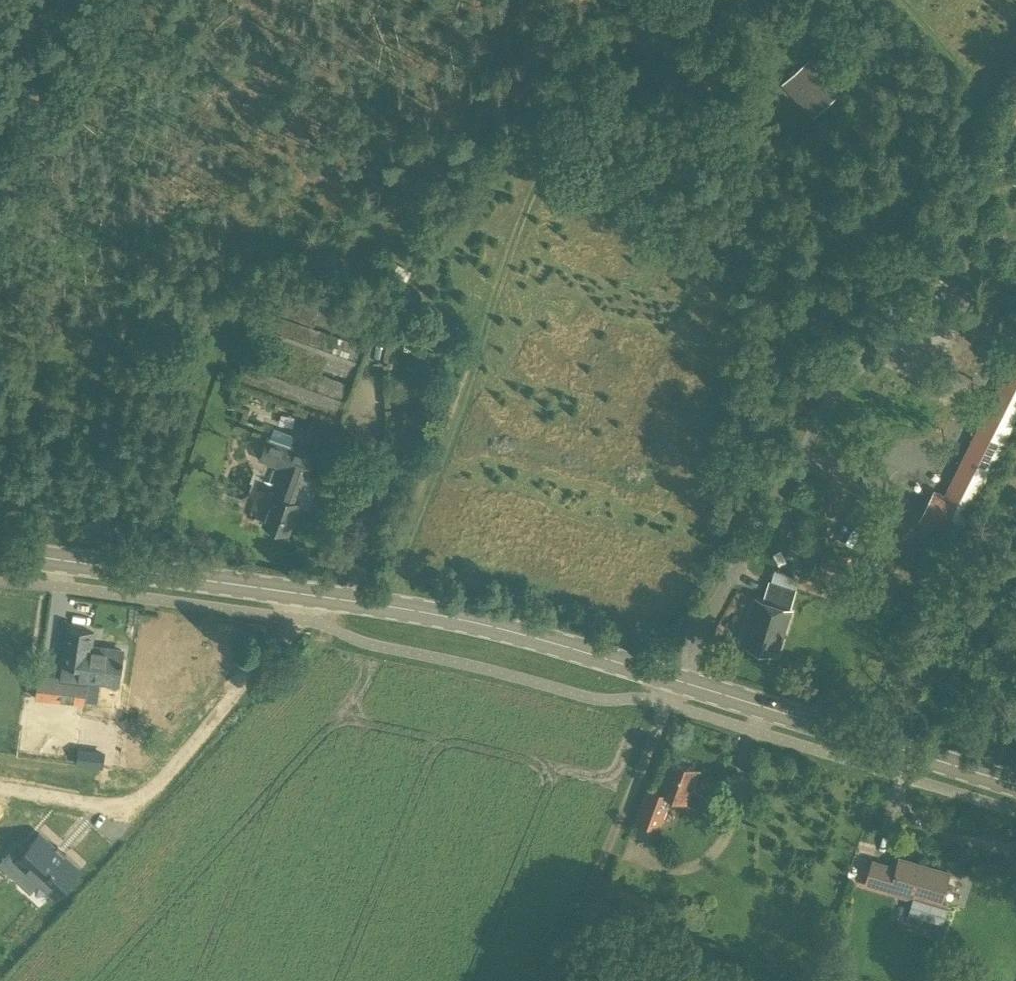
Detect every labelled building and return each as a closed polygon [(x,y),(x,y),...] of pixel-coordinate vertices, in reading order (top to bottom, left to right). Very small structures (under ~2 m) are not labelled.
[(813,117),(839,93),(808,59),(782,84),(813,117)] [(370,328),(376,312),(342,300),(344,293),(280,270),(266,309),(312,325),(314,320),(325,324),(327,317),(335,320),(336,316),(370,328)] [(355,378),(366,347),(264,311),(253,343),(355,378)] [(341,418),(353,385),(248,348),(237,382),(341,418)] [(1015,419),(1015,349),(944,494),(933,489),(919,518),(957,537),(1015,419)] [(294,434),(274,427),(271,436),(269,436),(261,459),(287,468),(278,493),(273,491),(268,505),(269,506),(264,522),(290,531),(300,502),(310,505),(319,478),(307,474),(315,452),(291,443),(294,434)] [(790,608),(796,588),(769,580),(763,599),(754,596),(739,643),(778,655),(792,609),(790,608)] [(95,632),(67,629),(63,663),(81,666),(79,678),(41,673),(38,696),(84,702),(88,679),(119,684),(124,649),(93,645),(95,632)] [(77,750),(76,763),(103,766),(105,753),(77,750)] [(704,793),(694,789),(701,769),(671,758),(659,790),(650,787),(638,819),(660,828),(668,805),(665,804),(668,795),(688,802),(687,803),(699,807),(704,793)] [(41,827),(18,853),(10,846),(0,858),(15,872),(20,867),(39,884),(55,899),(84,867),(41,827)] [(951,872),(900,856),(897,866),(874,859),(867,883),(941,905),(951,872)]
